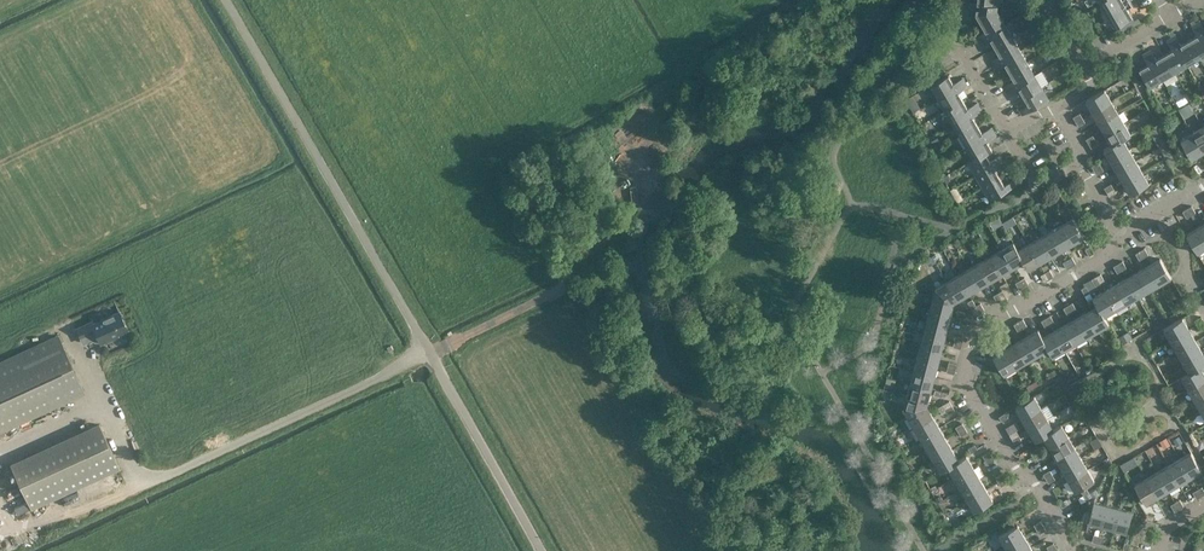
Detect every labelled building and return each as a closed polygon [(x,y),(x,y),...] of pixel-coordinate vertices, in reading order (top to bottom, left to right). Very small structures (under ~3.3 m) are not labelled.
[(1107,13),(1130,0),(1103,0),(1100,1),(1107,13)] [(1136,0),(1130,0),(1107,13),(1115,26),(1118,24),(1121,30),(1129,25),(1126,20),(1133,16),(1127,7),(1137,2),(1136,0)] [(997,5),(977,2),(967,1),(966,7),(976,8),(976,14),(981,22),(998,12),(997,9),(997,5)] [(1006,24),(998,12),(981,22),(986,31),(974,37),(976,42),(979,40),(1006,24)] [(967,21),(961,24),(964,30),(971,27),(967,21)] [(1203,54),(1203,36),(1196,23),(1192,26),(1197,35),(1189,40),(1199,57),(1203,54)] [(1013,37),(1006,24),(979,40),(981,45),(991,39),(995,47),(1013,37)] [(1187,64),(1199,57),(1189,40),(1181,44),(1176,35),(1172,38),(1187,64)] [(1020,49),(1013,37),(995,47),(1000,55),(991,61),(993,65),(1020,49)] [(1175,71),(1187,64),(1172,38),(1168,40),(1173,49),(1165,54),(1175,71)] [(1027,61),(1020,49),(993,65),(996,69),(1005,63),(1010,71),(1027,61)] [(1163,78),(1175,71),(1165,54),(1157,58),(1151,49),(1147,52),(1163,78)] [(1163,78),(1147,52),(1143,54),(1149,63),(1140,69),(1150,86),(1163,78)] [(1035,74),(1027,61),(1010,71),(1015,80),(1005,85),(1008,89),(1035,74)] [(931,85),(939,97),(965,82),(963,78),(954,83),(949,74),(931,85)] [(1042,86),(1035,74),(1008,89),(1010,93),(1019,88),(1024,96),(1042,86)] [(946,109),(963,99),(959,91),(968,86),(965,82),(939,97),(946,109)] [(1049,99),(1042,86),(1024,96),(1029,104),(1020,110),(1022,114),(1049,99)] [(1086,100),(1093,112),(1112,101),(1105,89),(1086,100)] [(1189,101),(1192,107),(1199,103),(1196,98),(1189,101)] [(946,109),(953,122),(980,106),(977,102),(968,107),(963,99),(946,109)] [(1119,112),(1112,101),(1093,112),(1099,123),(1119,112)] [(1189,102),(1184,105),(1189,115),(1194,112),(1189,102)] [(980,106),(953,122),(960,134),(978,124),(973,116),(982,111),(980,106)] [(1073,116),(1076,121),(1083,117),(1080,112),(1073,116)] [(1099,123),(1106,134),(1125,123),(1119,112),(1099,123)] [(1076,121),(1078,126),(1085,122),(1083,117),(1076,121)] [(1106,134),(1111,144),(1112,145),(1124,139),(1131,134),(1125,123),(1106,134)] [(960,134),(967,146),(994,131),(992,126),(983,132),(978,124),(960,134)] [(1192,133),(1203,152),(1203,151),(1203,129),(1202,127),(1192,133)] [(967,146),(974,159),(975,159),(986,153),(993,149),(988,140),(997,135),(994,131),(967,146)] [(1203,152),(1192,133),(1181,139),(1192,158),(1203,152)] [(1086,138),(1089,143),(1096,139),(1093,134),(1086,138)] [(1089,143),(1091,148),(1098,144),(1096,139),(1089,143)] [(1112,145),(1111,144),(1104,148),(1111,161),(1130,150),(1124,139),(1112,145)] [(1136,160),(1130,150),(1111,161),(1117,171),(1136,160)] [(968,162),(975,175),(1002,159),(1000,155),(991,160),(986,153),(975,159),(974,159),(968,162)] [(975,175),(982,187),(1000,177),(995,169),(1005,163),(1002,159),(975,175)] [(1143,171),(1136,160),(1117,171),(1124,182),(1143,171)] [(1091,165),(1094,169),(1101,166),(1098,161),(1091,165)] [(1104,170),(1103,169),(1101,166),(1094,169),(1097,174),(1104,170)] [(1143,171),(1124,182),(1130,194),(1149,183),(1143,171)] [(1005,185),(1000,177),(982,187),(990,200),(1017,185),(1014,180),(1005,185)] [(1104,187),(1107,192),(1114,188),(1111,183),(1104,187)] [(950,189),(958,202),(963,199),(956,186),(950,189)] [(1107,192),(1110,196),(1116,192),(1114,188),(1107,192)] [(1192,205),(1187,208),(1191,215),(1196,212),(1192,205)] [(1191,215),(1187,208),(1183,211),(1187,217),(1191,215)] [(1073,218),(1062,224),(1073,243),(1084,236),(1073,218)] [(1062,249),(1073,243),(1062,224),(1051,230),(1062,249)] [(1187,233),(1197,252),(1203,248),(1203,234),(1199,226),(1187,233)] [(1051,255),(1062,249),(1051,230),(1040,237),(1051,255)] [(1040,237),(1030,243),(1041,261),(1051,255),(1040,237)] [(1014,242),(1001,249),(1012,268),(1023,261),(1017,250),(1018,249),(1014,242)] [(1028,269),(1041,261),(1030,243),(1018,249),(1017,250),(1023,261),(1028,269)] [(1085,247),(1090,255),(1094,253),(1089,244),(1085,247)] [(1145,248),(1140,250),(1144,257),(1149,255),(1145,248)] [(1001,249),(991,255),(1001,274),(1012,268),(1001,249)] [(1144,257),(1140,250),(1136,253),(1140,260),(1144,257)] [(979,262),(990,281),(1001,274),(991,255),(979,262)] [(1072,256),(1068,259),(1072,265),(1076,263),(1072,256)] [(1161,258),(1151,264),(1161,282),(1171,276),(1161,258)] [(1072,265),(1068,259),(1063,262),(1067,268),(1072,265)] [(1123,260),(1118,263),(1122,270),(1127,267),(1123,260)] [(968,268),(979,287),(990,281),(979,262),(968,268)] [(1122,270),(1118,263),(1114,265),(1118,272),(1122,270)] [(1140,270),(1150,289),(1161,282),(1151,264),(1140,270)] [(957,275),(968,293),(979,287),(968,268),(957,275)] [(1050,269),(1046,271),(1049,278),(1054,275),(1050,269)] [(1140,270),(1128,277),(1138,295),(1150,289),(1140,270)] [(1041,274),(1045,281),(1049,278),(1046,271),(1041,274)] [(1101,273),(1096,275),(1100,282),(1105,280),(1101,273)] [(946,281),(957,300),(968,293),(957,275),(946,281)] [(1096,275),(1091,278),(1096,285),(1100,282),(1096,275)] [(1025,276),(1020,279),(1024,286),(1029,283),(1025,276)] [(1138,295),(1128,277),(1116,284),(1127,302),(1138,295)] [(1024,286),(1020,279),(1016,282),(1020,289),(1024,286)] [(933,299),(954,304),(955,301),(957,300),(946,281),(937,287),(933,299)] [(1116,284),(1106,290),(1116,308),(1127,302),(1116,284)] [(1081,287),(1085,294),(1090,292),(1086,285),(1081,287)] [(1003,289),(998,292),(1003,299),(1007,296),(1003,289)] [(1104,315),(1116,308),(1106,290),(1093,297),(1098,305),(1104,315)] [(998,292),(994,295),(998,302),(1003,299),(998,292)] [(968,301),(976,315),(980,312),(976,305),(972,298),(968,301)] [(930,310),(951,316),(954,304),(933,299),(930,310)] [(981,302),(976,305),(980,312),(985,309),(981,302)] [(1073,302),(1068,304),(1072,311),(1077,309),(1073,302)] [(1072,311),(1068,304),(1064,307),(1068,314),(1072,311)] [(1085,312),(1096,331),(1109,323),(1104,315),(1098,305),(1085,312)] [(927,323),(948,328),(951,316),(930,310),(927,323)] [(92,321),(76,328),(83,343),(98,337),(101,344),(118,336),(118,334),(128,330),(119,311),(93,323),(92,321)] [(1085,312),(1075,318),(1086,337),(1096,331),(1085,312)] [(1051,315),(1046,317),(1050,324),(1055,321),(1051,315)] [(1195,320),(1197,324),(1203,320),(1201,316),(1195,320)] [(1050,324),(1046,317),(1042,320),(1045,327),(1050,324)] [(1183,317),(1164,328),(1171,340),(1190,329),(1183,317)] [(1023,318),(1019,321),(1023,328),(1027,325),(1023,318)] [(1065,324),(1076,342),(1086,337),(1075,318),(1065,324)] [(1023,328),(1019,321),(1014,323),(1018,330),(1023,328)] [(945,340),(948,328),(927,323),(924,334),(945,340)] [(1065,324),(1054,330),(1065,349),(1076,342),(1065,324)] [(1039,329),(1026,336),(1037,354),(1048,348),(1050,347),(1043,336),(1039,329)] [(1171,340),(1178,352),(1197,341),(1190,329),(1171,340)] [(1050,347),(1048,348),(1053,356),(1065,349),(1054,330),(1043,336),(1050,347)] [(1001,331),(996,333),(1001,341),(1005,338),(1001,331)] [(1119,336),(1123,343),(1132,338),(1128,331),(1119,336)] [(1001,341),(996,333),(992,336),(996,343),(1001,341)] [(945,340),(924,334),(921,346),(941,352),(945,340)] [(0,363),(0,430),(84,391),(59,336),(0,363)] [(1037,354),(1026,336),(1017,341),(1028,360),(1037,354)] [(1017,341),(1006,348),(1017,366),(1028,360),(1017,341)] [(1197,341),(1178,352),(1184,362),(1203,351),(1197,341)] [(941,352),(921,346),(917,359),(938,364),(941,352)] [(1017,366),(1006,348),(993,355),(1004,374),(1017,366)] [(1190,372),(1190,373),(1201,367),(1203,365),(1203,354),(1203,351),(1184,362),(1190,372)] [(938,364),(917,359),(914,371),(935,376),(938,364)] [(1190,372),(1182,377),(1189,389),(1203,380),(1203,371),(1201,367),(1190,373),(1190,372)] [(935,376),(914,371),(911,383),(931,389),(935,376)] [(1195,399),(1203,394),(1203,380),(1189,389),(1195,399)] [(907,396),(928,402),(931,389),(911,383),(907,396)] [(1195,399),(1201,410),(1203,408),(1203,394),(1195,399)] [(1015,407),(1022,418),(1041,407),(1034,395),(1015,407)] [(910,418),(928,408),(927,406),(928,402),(907,396),(904,408),(910,418)] [(952,405),(950,400),(943,404),(946,409),(952,405)] [(946,409),(947,411),(949,413),(955,410),(952,405),(946,409)] [(1022,418),(1029,429),(1047,417),(1041,407),(1022,418)] [(916,429),(934,418),(928,408),(910,418),(916,429)] [(1009,417),(1006,412),(999,416),(1002,421),(1009,417)] [(1054,429),(1054,428),(1047,417),(1029,429),(1036,440),(1043,436),(1054,429)] [(934,418),(916,429),(922,438),(940,428),(934,418)] [(955,426),(958,431),(965,427),(962,422),(955,426)] [(99,424),(11,465),(31,509),(120,468),(99,424)] [(1061,424),(1054,428),(1054,429),(1043,436),(1050,447),(1069,436),(1061,424)] [(961,435),(968,431),(965,427),(958,431),(961,435)] [(940,428),(922,438),(928,449),(946,438),(940,428)] [(1010,434),(1012,439),(1019,435),(1016,430),(1010,434)] [(1012,439),(1015,443),(1022,439),(1019,435),(1012,439)] [(1050,447),(1056,458),(1075,446),(1069,436),(1050,447)] [(946,438),(928,449),(934,459),(952,449),(946,438)] [(978,449),(975,444),(968,448),(971,453),(978,449)] [(1056,458),(1063,468),(1082,457),(1075,446),(1056,458)] [(1030,451),(1033,456),(1040,452),(1037,448),(1030,451)] [(959,461),(959,460),(952,449),(934,459),(941,471),(949,467),(959,461)] [(983,455),(986,459),(992,456),(989,451),(983,455)] [(1040,452),(1033,456),(1036,460),(1042,456),(1040,452)] [(1191,452),(1178,459),(1188,478),(1202,470),(1191,452)] [(966,455),(959,460),(959,461),(949,467),(956,479),(974,468),(966,455)] [(992,456),(986,459),(988,464),(995,460),(992,456)] [(1134,456),(1120,464),(1124,471),(1138,463),(1134,456)] [(1063,468),(1070,480),(1088,469),(1082,457),(1063,468)] [(1177,485),(1188,478),(1178,459),(1167,466),(1177,485)] [(1167,491),(1177,485),(1167,466),(1156,472),(1167,491)] [(974,468),(956,479),(962,489),(980,478),(974,468)] [(1043,473),(1046,478),(1053,474),(1050,469),(1043,473)] [(1088,469),(1070,480),(1076,491),(1095,480),(1088,469)] [(1147,477),(1158,496),(1167,491),(1156,472),(1147,477)] [(996,477),(998,481),(1005,477),(1003,473),(996,477)] [(1053,474),(1046,478),(1049,482),(1055,479),(1053,474)] [(1005,477),(998,481),(1001,486),(1008,482),(1005,477)] [(1146,503),(1158,496),(1147,477),(1135,484),(1146,503)] [(980,478),(962,489),(968,500),(986,489),(980,478)] [(986,489),(968,500),(974,511),(993,500),(986,489)] [(1193,492),(1197,498),(1201,496),(1198,489),(1193,492)] [(1060,502),(1063,507),(1070,503),(1067,498),(1060,502)] [(1180,499),(1176,502),(1180,508),(1184,506),(1180,499)] [(1089,521),(1102,525),(1107,504),(1094,500),(1089,521)] [(1180,508),(1176,502),(1171,505),(1175,511),(1180,508)] [(1102,525),(1114,528),(1120,507),(1107,504),(1102,525)] [(1133,510),(1120,507),(1114,528),(1127,531),(1133,510)] [(1034,524),(1037,528),(1043,525),(1040,520),(1034,524)] [(1006,546),(1025,535),(1018,524),(999,534),(1006,546)] [(1043,525),(1037,528),(1039,533),(1046,529),(1043,525)] [(1009,550),(1023,550),(1031,546),(1025,535),(1006,546),(1009,550)] [(1047,546),(1050,550),(1056,547),(1054,542),(1047,546)]
